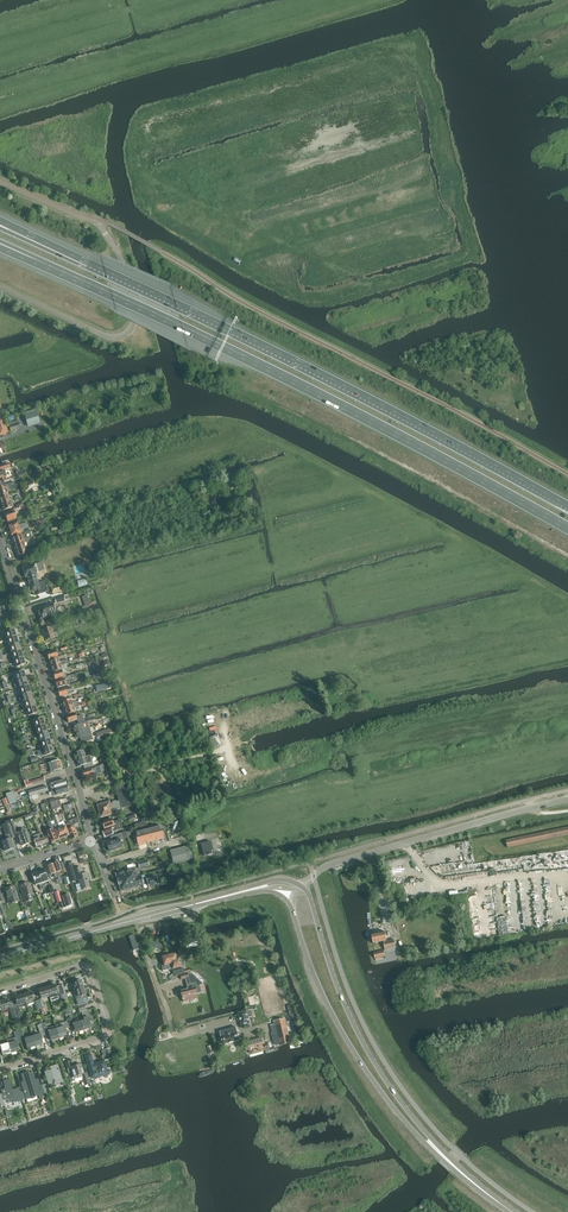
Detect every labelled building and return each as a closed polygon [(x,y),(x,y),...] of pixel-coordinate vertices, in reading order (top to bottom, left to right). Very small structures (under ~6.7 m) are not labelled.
[(25,416),(28,426),(36,424),(39,423),(36,413),(25,416)] [(0,418),(0,436),(8,433),(3,417),(0,418)] [(4,477),(7,476),(4,470),(10,468),(8,464),(0,466),(0,478),(4,477)] [(45,480),(47,486),(54,483),(52,478),(45,480)] [(15,485),(14,482),(5,485),(4,482),(0,483),(0,490),(15,485)] [(0,490),(0,497),(8,494),(7,491),(16,487),(15,485),(0,490)] [(48,489),(50,495),(58,493),(56,487),(48,489)] [(2,504),(13,501),(12,498),(9,499),(8,495),(0,498),(0,501),(1,502),(2,504)] [(13,501),(2,504),(3,507),(2,508),(3,510),(4,510),(4,511),(12,508),(11,504),(14,503),(13,501)] [(8,521),(16,519),(14,511),(5,514),(7,522),(8,521)] [(10,528),(10,531),(27,525),(27,523),(21,525),(20,521),(8,525),(9,526),(8,526),(9,528),(10,528)] [(27,525),(10,531),(11,533),(11,534),(11,535),(12,536),(24,533),(23,529),(28,527),(27,525)] [(14,541),(15,544),(32,538),(32,536),(29,537),(28,536),(26,537),(24,534),(13,538),(12,539),(13,541),(14,541)] [(16,550),(17,550),(25,548),(24,543),(33,540),(32,538),(15,544),(15,547),(16,549),(16,550)] [(25,548),(17,550),(17,551),(16,552),(17,554),(18,554),(19,557),(27,554),(28,557),(35,555),(33,549),(27,551),(25,548)] [(44,583),(38,585),(35,575),(37,574),(34,564),(27,566),(27,565),(22,567),(25,577),(28,577),(31,587),(29,588),(30,591),(37,589),(39,593),(47,591),(44,583)] [(77,581),(79,587),(87,585),(86,579),(77,581)] [(51,587),(53,594),(62,591),(60,584),(51,587)] [(88,594),(83,596),(86,606),(91,604),(88,594)] [(50,612),(55,611),(53,603),(36,608),(40,620),(51,616),(50,612)] [(41,630),(43,634),(44,634),(46,641),(55,638),(52,631),(57,629),(54,621),(45,624),(46,628),(41,630)] [(5,632),(7,639),(16,636),(14,629),(5,632)] [(7,639),(10,646),(19,643),(16,636),(7,639)] [(10,646),(12,653),(21,650),(19,643),(10,646)] [(12,653),(14,660),(23,657),(21,650),(12,653)] [(57,657),(56,652),(55,651),(47,653),(48,656),(47,657),(48,659),(49,659),(49,660),(57,657)] [(23,657),(14,660),(16,667),(25,664),(23,657)] [(50,665),(51,666),(68,661),(67,659),(59,662),(58,658),(49,661),(49,662),(50,665)] [(68,661),(51,666),(51,668),(51,669),(52,671),(53,672),(61,669),(60,666),(69,664),(68,661)] [(55,679),(55,680),(67,677),(67,676),(66,677),(64,672),(69,671),(68,668),(61,669),(62,671),(53,673),(54,676),(53,677),(54,679),(55,679)] [(15,674),(17,681),(26,678),(24,671),(15,674)] [(68,678),(55,681),(56,684),(56,685),(56,687),(57,687),(57,688),(66,685),(75,683),(73,679),(72,675),(67,676),(68,678)] [(17,681),(19,688),(28,685),(26,678),(17,681)] [(109,683),(95,686),(97,692),(111,690),(109,683)] [(19,688),(21,695),(31,692),(28,685),(19,688)] [(66,686),(58,688),(58,690),(60,697),(68,694),(72,693),(70,687),(66,688),(66,686)] [(21,695),(24,702),(33,699),(31,692),(21,695)] [(24,702),(26,709),(35,706),(33,699),(24,702)] [(63,706),(64,709),(77,705),(76,702),(72,703),(71,699),(62,702),(62,703),(61,704),(62,706),(63,706)] [(78,704),(77,705),(64,709),(65,711),(64,712),(65,714),(66,714),(66,715),(75,712),(74,707),(79,706),(78,704)] [(37,713),(35,706),(26,709),(23,710),(24,713),(27,712),(28,716),(37,713)] [(78,724),(86,722),(85,719),(83,719),(82,715),(76,717),(75,713),(66,716),(67,717),(66,718),(67,720),(68,720),(69,723),(77,720),(78,724)] [(33,721),(36,728),(45,725),(43,718),(33,721)] [(82,723),(72,726),(76,738),(80,737),(80,739),(91,736),(87,721),(82,723)] [(36,728),(38,735),(47,732),(45,725),(36,728)] [(38,735),(40,742),(49,739),(47,732),(38,735)] [(40,742),(43,749),(52,746),(49,739),(40,742)] [(52,746),(43,749),(45,756),(54,753),(52,746)] [(76,753),(78,760),(90,756),(89,753),(86,754),(84,750),(76,753)] [(90,756),(78,760),(80,766),(83,765),(85,770),(93,767),(90,756)] [(42,770),(45,770),(49,769),(50,773),(62,769),(59,760),(43,765),(43,763),(40,764),(42,770)] [(99,766),(82,771),(83,774),(83,775),(83,777),(84,777),(84,778),(93,776),(92,773),(101,770),(99,766)] [(23,779),(24,783),(23,783),(25,788),(45,781),(44,778),(28,783),(26,778),(23,779)] [(51,790),(53,789),(66,785),(64,779),(55,782),(56,786),(51,788),(51,790)] [(110,803),(110,801),(97,805),(100,818),(113,814),(112,811),(133,805),(126,783),(115,786),(119,801),(116,802),(116,801),(110,803)] [(66,785),(53,789),(54,791),(58,790),(59,794),(68,791),(66,785)] [(28,791),(30,796),(48,791),(46,786),(28,791)] [(13,792),(6,794),(7,797),(10,805),(17,802),(16,799),(18,798),(17,794),(14,795),(13,792)] [(29,797),(32,805),(40,802),(38,794),(29,797)] [(2,799),(5,806),(8,812),(12,810),(11,809),(10,805),(7,797),(2,799)] [(55,817),(56,819),(58,824),(63,837),(69,835),(65,826),(62,828),(56,812),(54,813),(55,817)] [(69,823),(68,824),(66,825),(67,829),(71,839),(78,837),(74,827),(75,824),(79,823),(77,817),(68,820),(69,823)] [(102,823),(102,824),(102,826),(103,826),(104,829),(114,826),(119,824),(120,824),(125,822),(124,818),(112,822),(111,819),(102,822),(102,823)] [(58,829),(54,831),(58,839),(63,837),(58,824),(56,819),(54,820),(58,829)] [(50,830),(46,832),(51,843),(58,840),(54,831),(50,821),(47,822),(50,830)] [(13,822),(10,823),(14,837),(18,836),(22,846),(30,843),(26,830),(17,833),(13,822)] [(6,834),(6,835),(8,840),(2,841),(5,851),(14,848),(11,839),(14,838),(14,837),(10,823),(6,824),(8,831),(6,834)] [(120,829),(119,827),(118,825),(102,831),(104,838),(113,834),(112,832),(120,829)] [(135,832),(139,845),(164,838),(164,839),(160,825),(135,832),(135,833),(135,832)] [(42,833),(39,834),(43,846),(49,844),(46,836),(43,836),(42,833)] [(43,846),(39,834),(34,836),(35,839),(34,840),(37,848),(43,846)] [(113,841),(106,843),(109,851),(121,847),(119,839),(122,838),(121,834),(112,837),(113,841)] [(203,853),(204,856),(214,853),(213,850),(210,842),(201,844),(203,853)] [(171,851),(172,857),(170,857),(172,864),(174,864),(192,859),(189,846),(171,851)] [(72,860),(66,862),(70,878),(75,876),(73,867),(74,867),(72,860)] [(469,861),(443,863),(443,872),(448,872),(448,873),(474,871),(473,865),(470,865),(469,861)] [(53,864),(58,877),(58,879),(61,878),(59,872),(65,870),(63,863),(59,864),(59,862),(53,864)] [(55,878),(58,877),(53,864),(48,866),(51,875),(54,874),(55,878)] [(81,867),(74,869),(78,880),(79,880),(82,890),(90,887),(88,880),(89,880),(87,873),(83,874),(81,867)] [(44,869),(38,871),(42,883),(48,881),(44,869)] [(117,881),(120,880),(121,882),(137,877),(135,869),(116,874),(115,874),(115,875),(116,875),(117,881)] [(42,883),(38,871),(32,873),(36,885),(39,884),(41,890),(44,889),(42,883)] [(120,880),(117,881),(119,885),(121,891),(120,891),(121,892),(121,891),(143,885),(141,876),(137,877),(121,882),(120,880)] [(28,883),(19,885),(25,902),(33,900),(31,895),(32,895),(28,883)] [(5,890),(5,892),(9,904),(12,903),(12,904),(14,903),(13,903),(19,901),(14,886),(5,890)] [(63,905),(63,908),(72,905),(69,894),(62,896),(65,905),(63,905)] [(506,916),(498,917),(500,935),(508,934),(506,916)] [(398,950),(396,950),(395,947),(396,947),(394,939),(387,941),(385,932),(372,935),(374,944),(383,942),(385,950),(374,953),(375,958),(385,956),(385,958),(400,955),(398,950)] [(133,953),(139,951),(135,936),(128,938),(133,953)] [(150,946),(161,949),(162,943),(152,941),(150,946)] [(171,968),(172,969),(182,967),(180,958),(177,958),(176,954),(175,954),(174,953),(172,954),(169,955),(171,968)] [(169,968),(171,968),(169,955),(166,956),(165,955),(163,956),(162,957),(164,965),(168,964),(169,968)] [(190,996),(196,994),(202,993),(200,985),(203,984),(191,972),(180,975),(181,979),(188,978),(191,987),(180,990),(183,1002),(191,1000),(190,996)] [(75,994),(77,993),(76,990),(84,987),(81,980),(77,981),(77,979),(70,981),(75,994)] [(47,987),(49,995),(50,998),(54,997),(54,998),(58,996),(61,1005),(62,1004),(62,1006),(65,1005),(65,1003),(62,993),(58,994),(55,985),(47,987)] [(41,998),(49,995),(47,987),(38,990),(41,998)] [(76,990),(77,993),(79,998),(79,1000),(77,1001),(78,1004),(84,1003),(83,999),(82,998),(86,997),(86,995),(84,987),(76,990)] [(31,992),(23,995),(26,1005),(34,1002),(37,1011),(41,1009),(38,1000),(34,1001),(31,992)] [(16,1000),(12,1001),(14,1008),(18,1020),(21,1019),(18,1007),(26,1005),(23,995),(15,997),(16,1000)] [(2,1013),(10,1011),(13,1021),(17,1020),(13,1008),(14,1008),(12,1001),(8,1002),(7,1000),(0,1002),(0,1006),(2,1013)] [(84,1020),(81,1021),(84,1030),(92,1028),(89,1018),(85,1006),(78,1009),(80,1013),(81,1012),(84,1020)] [(297,1018),(293,1008),(291,1009),(290,1006),(288,1006),(293,1020),(297,1018)] [(239,1013),(242,1026),(250,1024),(247,1011),(239,1013)] [(67,1019),(67,1021),(69,1027),(74,1026),(76,1033),(84,1030),(81,1021),(73,1023),(71,1017),(67,1019)] [(275,1021),(281,1046),(291,1043),(285,1019),(275,1021)] [(60,1028),(56,1029),(59,1038),(67,1036),(65,1029),(69,1027),(67,1021),(59,1024),(60,1028)] [(46,1022),(42,1024),(45,1035),(49,1034),(51,1040),(59,1038),(56,1029),(55,1025),(47,1028),(46,1022)] [(40,1034),(32,1036),(35,1046),(43,1043),(41,1036),(45,1035),(42,1024),(37,1025),(40,1034)] [(224,1045),(239,1041),(240,1041),(236,1027),(220,1032),(223,1045),(224,1045)] [(22,1030),(18,1031),(21,1042),(25,1041),(27,1048),(35,1046),(32,1036),(25,1039),(22,1030)] [(8,1040),(9,1043),(11,1052),(19,1050),(17,1044),(21,1042),(18,1031),(14,1032),(15,1038),(8,1040)] [(263,1037),(246,1041),(247,1048),(265,1043),(263,1037)] [(1,1048),(3,1054),(11,1052),(9,1043),(0,1045),(0,1044),(0,1048),(1,1048)] [(85,1056),(91,1075),(92,1079),(97,1077),(98,1078),(101,1077),(101,1076),(110,1073),(109,1069),(107,1070),(104,1060),(94,1064),(91,1054),(85,1056)] [(74,1079),(82,1077),(84,1085),(90,1084),(86,1073),(84,1074),(81,1064),(74,1066),(72,1060),(66,1062),(69,1073),(72,1072),(74,1079)] [(63,1082),(64,1086),(67,1085),(65,1078),(62,1079),(59,1070),(59,1069),(57,1065),(50,1067),(51,1070),(44,1072),(48,1083),(52,1082),(52,1080),(54,1080),(55,1081),(54,1081),(55,1083),(56,1084),(63,1082)] [(23,1087),(24,1091),(24,1093),(25,1093),(26,1099),(30,1099),(33,1098),(37,1095),(39,1095),(40,1098),(45,1096),(42,1085),(40,1086),(38,1079),(35,1080),(33,1072),(22,1076),(24,1082),(26,1087),(23,1088),(23,1087)] [(2,1094),(3,1100),(7,1099),(8,1103),(14,1102),(23,1100),(20,1088),(17,1088),(17,1089),(12,1090),(9,1080),(3,1081),(5,1089),(1,1089),(2,1094)]
